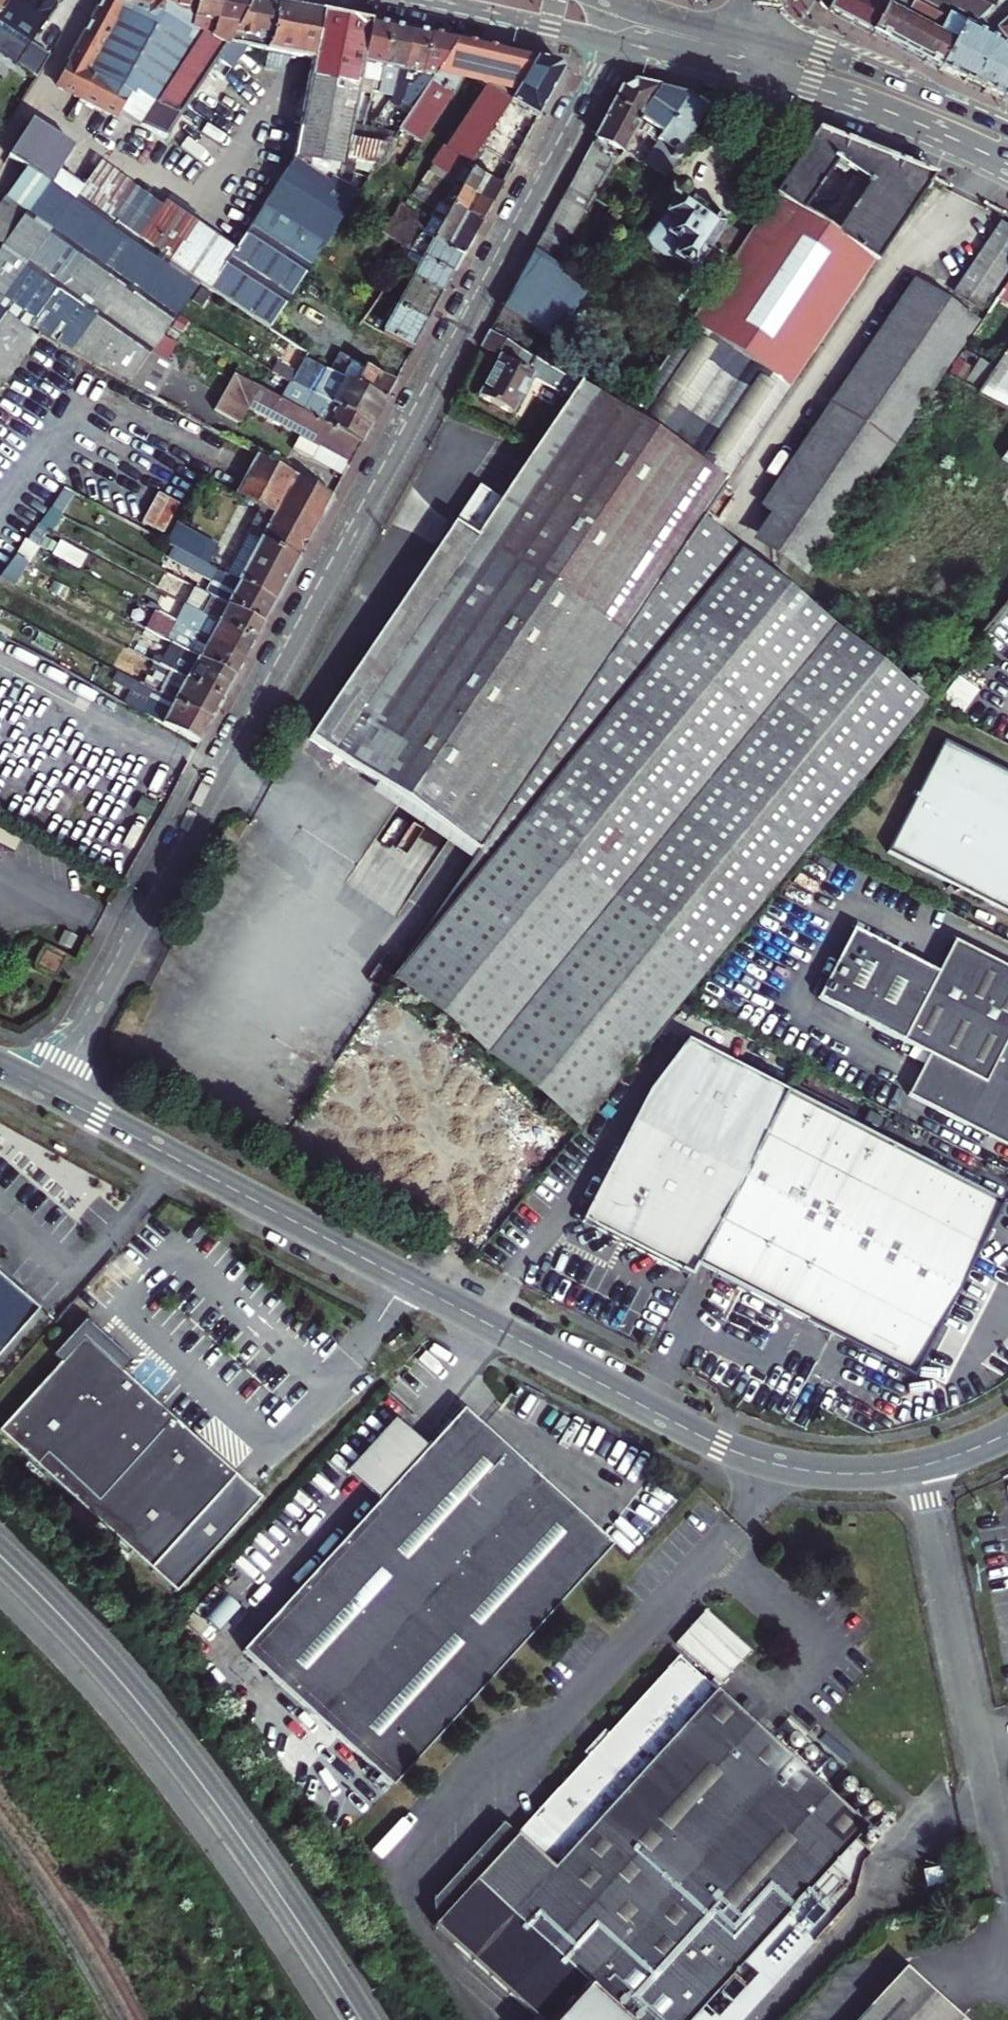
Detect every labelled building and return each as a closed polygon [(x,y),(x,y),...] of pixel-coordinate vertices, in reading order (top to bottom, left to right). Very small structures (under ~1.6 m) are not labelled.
[(0,8),(0,54),(14,63),(15,62),(35,76),(49,54),(31,42),(57,3),(53,0),(6,0),(0,8)] [(184,25),(189,29),(194,21),(191,19),(194,0),(101,0),(54,85),(115,115),(117,111),(130,91),(87,69),(114,23),(118,10),(163,18),(170,23),(184,25)] [(220,0),(194,0),(191,19),(194,21),(189,29),(207,38),(220,0)] [(278,2),(265,0),(246,0),(245,7),(232,35),(223,46),(206,71),(221,81),(244,47),(263,50),(271,39),(278,2)] [(207,38),(223,46),(232,35),(245,7),(246,0),(220,0),(207,38)] [(828,9),(856,23),(875,33),(889,6),(876,0),(833,0),(828,9)] [(889,6),(909,18),(952,41),(961,23),(965,25),(992,0),(876,0),(889,6)] [(940,68),(957,76),(991,92),(1004,99),(1007,96),(1007,56),(999,45),(1007,37),(1007,2),(1006,0),(992,0),(965,25),(961,23),(952,41),(940,68)] [(278,2),(271,39),(263,50),(310,59),(295,152),(232,248),(206,286),(269,326),(293,290),(382,152),(386,145),(375,142),(366,141),(356,139),(347,136),(350,121),(356,90),(370,19),(319,9),(278,2)] [(907,50),(940,68),(952,41),(909,18),(889,6),(875,33),(907,50)] [(193,46),(183,40),(189,29),(184,25),(170,23),(163,18),(118,10),(114,23),(87,69),(130,91),(117,111),(140,123),(193,46)] [(369,92),(370,91),(376,92),(389,24),(379,21),(370,19),(356,90),(369,92)] [(376,92),(390,95),(395,68),(400,69),(408,28),(397,26),(389,24),(376,92)] [(400,69),(395,68),(390,95),(387,100),(395,105),(401,97),(405,83),(411,84),(420,70),(427,32),(416,30),(408,28),(400,69)] [(163,136),(206,71),(223,46),(207,38),(189,29),(183,40),(193,46),(140,123),(163,136)] [(427,32),(420,70),(411,84),(424,87),(455,38),(441,35),(427,32)] [(508,103),(537,56),(480,44),(455,38),(424,87),(416,100),(399,126),(418,139),(436,112),(438,114),(465,72),(485,85),(445,146),(443,145),(421,178),(448,195),(455,184),(466,168),(493,127),(508,103)] [(537,56),(508,103),(535,119),(561,73),(559,67),(557,61),(537,56)] [(644,117),(640,114),(659,86),(627,78),(609,112),(596,135),(622,149),(623,150),(639,126),(644,117)] [(411,84),(405,83),(401,97),(416,100),(424,87),(411,84)] [(711,106),(708,104),(712,100),(683,92),(659,86),(640,114),(644,117),(663,130),(657,138),(643,159),(667,174),(676,159),(682,156),(680,148),(690,135),(692,136),(698,128),(697,125),(711,106)] [(663,130),(644,117),(639,126),(657,138),(663,130)] [(71,149),(29,121),(15,142),(57,169),(71,149)] [(350,121),(347,136),(356,139),(360,123),(350,121)] [(370,126),(360,123),(356,139),(366,141),(370,126)] [(370,126),(366,141),(375,142),(379,128),(370,126)] [(379,128),(375,142),(386,145),(395,132),(379,128)] [(614,405),(578,381),(576,384),(568,396),(531,451),(500,497),(477,483),(306,740),(466,846),(502,810),(506,814),(563,729),(700,526),(704,520),(804,370),(918,202),(933,179),(875,156),(815,131),(805,147),(745,238),(713,287),(628,417),(613,407),(614,405)] [(622,149),(596,135),(589,148),(615,161),(622,149)] [(6,156),(21,166),(2,193),(27,212),(50,178),(57,169),(15,142),(6,156)] [(583,160),(608,173),(615,161),(589,148),(583,160)] [(608,173),(583,160),(576,173),(601,185),(608,173)] [(455,184),(461,188),(490,203),(495,194),(499,186),(466,168),(455,184)] [(147,247),(168,212),(133,189),(103,169),(89,190),(57,169),(50,178),(147,247)] [(576,173),(571,184),(595,196),(601,185),(576,173)] [(0,250),(0,391),(38,334),(130,380),(150,353),(164,334),(178,314),(201,282),(206,286),(232,248),(171,207),(168,212),(147,247),(50,178),(27,212),(0,250)] [(595,196),(571,184),(563,196),(588,209),(595,196)] [(697,274),(696,271),(693,269),(721,228),(724,228),(726,228),(727,227),(728,225),(728,222),(726,220),(724,219),(721,219),(719,222),(683,199),(687,194),(686,189),(677,184),(672,184),(667,191),(667,195),(673,200),(667,209),(652,232),(647,239),(649,252),(662,260),(671,259),(689,271),(687,273),(688,277),(690,278),(693,278),(696,277),(696,276),(697,274)] [(461,188),(452,205),(480,221),(485,212),(490,203),(461,188)] [(2,193),(0,195),(0,250),(27,212),(2,193)] [(588,209),(563,196),(556,209),(580,222),(588,209)] [(452,205),(441,223),(471,239),(476,230),(480,221),(452,205)] [(662,205),(647,228),(652,232),(667,209),(662,205)] [(573,233),(580,222),(556,209),(550,220),(573,233)] [(567,244),(573,233),(550,220),(545,231),(567,244)] [(431,240),(461,256),(466,248),(471,239),(441,223),(431,240)] [(954,292),(982,311),(1007,273),(1007,232),(999,226),(954,292)] [(724,228),(721,228),(693,269),(696,271),(697,274),(696,276),(713,287),(745,238),(727,227),(726,228),(724,228)] [(556,264),(567,244),(545,231),(504,307),(556,340),(591,287),(556,264)] [(426,238),(421,235),(411,251),(415,253),(416,253),(426,238)] [(422,257),(452,273),(457,264),(461,256),(431,240),(422,257)] [(399,268),(413,276),(442,292),(447,282),(452,273),(422,257),(416,253),(415,253),(411,251),(399,268)] [(915,274),(743,529),(802,568),(973,313),(915,274)] [(397,303),(427,320),(434,306),(442,292),(413,276),(397,303)] [(394,285),(390,282),(386,287),(391,290),(394,285)] [(382,330),(412,346),(419,333),(427,320),(397,303),(382,330)] [(1007,355),(1007,320),(965,383),(981,393),(1007,355)] [(520,350),(490,331),(482,347),(500,357),(492,371),(478,395),(513,415),(535,377),(568,396),(576,384),(520,350)] [(130,380),(129,381),(156,397),(174,366),(150,353),(130,380)] [(351,360),(342,355),(331,370),(342,376),(351,360)] [(981,393),(980,395),(1007,409),(1007,355),(981,393)] [(294,380),(371,423),(377,411),(384,399),(342,376),(331,370),(329,368),(307,356),(299,370),(282,361),(277,370),(294,380)] [(342,376),(384,399),(389,390),(393,383),(351,360),(342,376)] [(351,460),(360,442),(284,399),(236,373),(216,407),(239,419),(245,408),(249,403),(302,432),(300,437),(297,443),(345,471),(351,460)] [(284,399),(360,442),(366,432),(371,423),(294,380),(284,399)] [(249,403),(245,408),(300,437),(302,432),(249,403)] [(256,452),(236,488),(262,504),(312,532),(332,494),(256,452)] [(236,580),(274,601),(292,568),(312,532),(262,504),(246,533),(257,539),(236,580)] [(51,507),(39,523),(52,530),(62,513),(51,507)] [(479,854),(391,987),(582,1140),(686,1009),(816,845),(924,707),(945,682),(704,520),(700,526),(563,729),(506,814),(479,854)] [(215,545),(175,522),(164,541),(205,563),(215,545)] [(236,580),(257,539),(246,533),(224,574),(236,580)] [(210,593),(263,622),(268,612),(274,601),(236,580),(224,574),(205,563),(173,546),(166,558),(215,585),(210,593)] [(183,602),(253,641),(257,633),(263,622),(210,593),(193,584),(183,602)] [(174,618),(244,657),(248,649),(253,641),(183,602),(174,618)] [(2,623),(9,609),(0,604),(0,621),(2,623)] [(164,637),(174,618),(156,608),(145,626),(164,637)] [(171,641),(234,675),(239,666),(244,657),(174,618),(164,637),(171,641)] [(159,662),(223,696),(229,685),(234,675),(171,641),(159,662)] [(148,684),(211,718),(216,709),(223,696),(159,662),(148,684)] [(128,703),(140,680),(121,669),(115,680),(132,689),(125,702),(128,703)] [(128,703),(199,741),(204,732),(211,718),(148,684),(140,680),(128,703)] [(263,768),(277,775),(297,742),(283,734),(263,768)] [(946,741),(889,852),(1007,910),(1007,774),(946,741)] [(466,846),(479,854),(506,814),(502,810),(466,846)] [(1005,1029),(1007,1023),(1007,964),(948,934),(932,965),(847,922),(813,990),(924,1047),(904,1086),(1007,1138),(1007,1031),(1005,1029)] [(55,982),(63,965),(48,958),(40,974),(55,982)] [(698,1275),(703,1264),(791,1087),(693,1038),(663,1076),(588,1221),(613,1233),(646,1249),(698,1275)] [(703,1264),(810,1317),(923,1373),(936,1347),(1007,1204),(1007,1195),(791,1087),(703,1264)] [(23,1311),(0,1293),(0,1338),(23,1311)] [(63,1326),(39,1355),(45,1360),(62,1339),(86,1358),(92,1350),(63,1326)] [(0,1413),(0,1448),(145,1569),(169,1589),(249,1493),(225,1474),(86,1358),(62,1339),(45,1360),(0,1413)] [(470,1413),(452,1397),(440,1412),(445,1416),(445,1418),(447,1419),(470,1413)] [(418,1436),(370,1495),(241,1651),(399,1780),(608,1527),(484,1425),(470,1413),(447,1419),(445,1418),(445,1416),(440,1412),(436,1409),(425,1422),(428,1424),(418,1436)] [(387,1411),(340,1470),(360,1487),(370,1495),(418,1436),(410,1429),(387,1411)] [(236,1608),(221,1596),(202,1619),(217,1631),(236,1608)] [(618,2019),(687,2019),(853,1822),(658,1657),(508,1836),(425,1934),(525,2019),(553,2019),(568,2002),(580,1988),(618,2019)] [(422,1906),(425,1934),(508,1836),(494,1823),(422,1906)] [(921,1877),(949,1871),(946,1855),(918,1861),(921,1877)] [(908,1963),(856,2019),(969,2019),(908,1963)] [(590,2019),(618,2019),(580,1988),(568,2002),(590,2019)]
